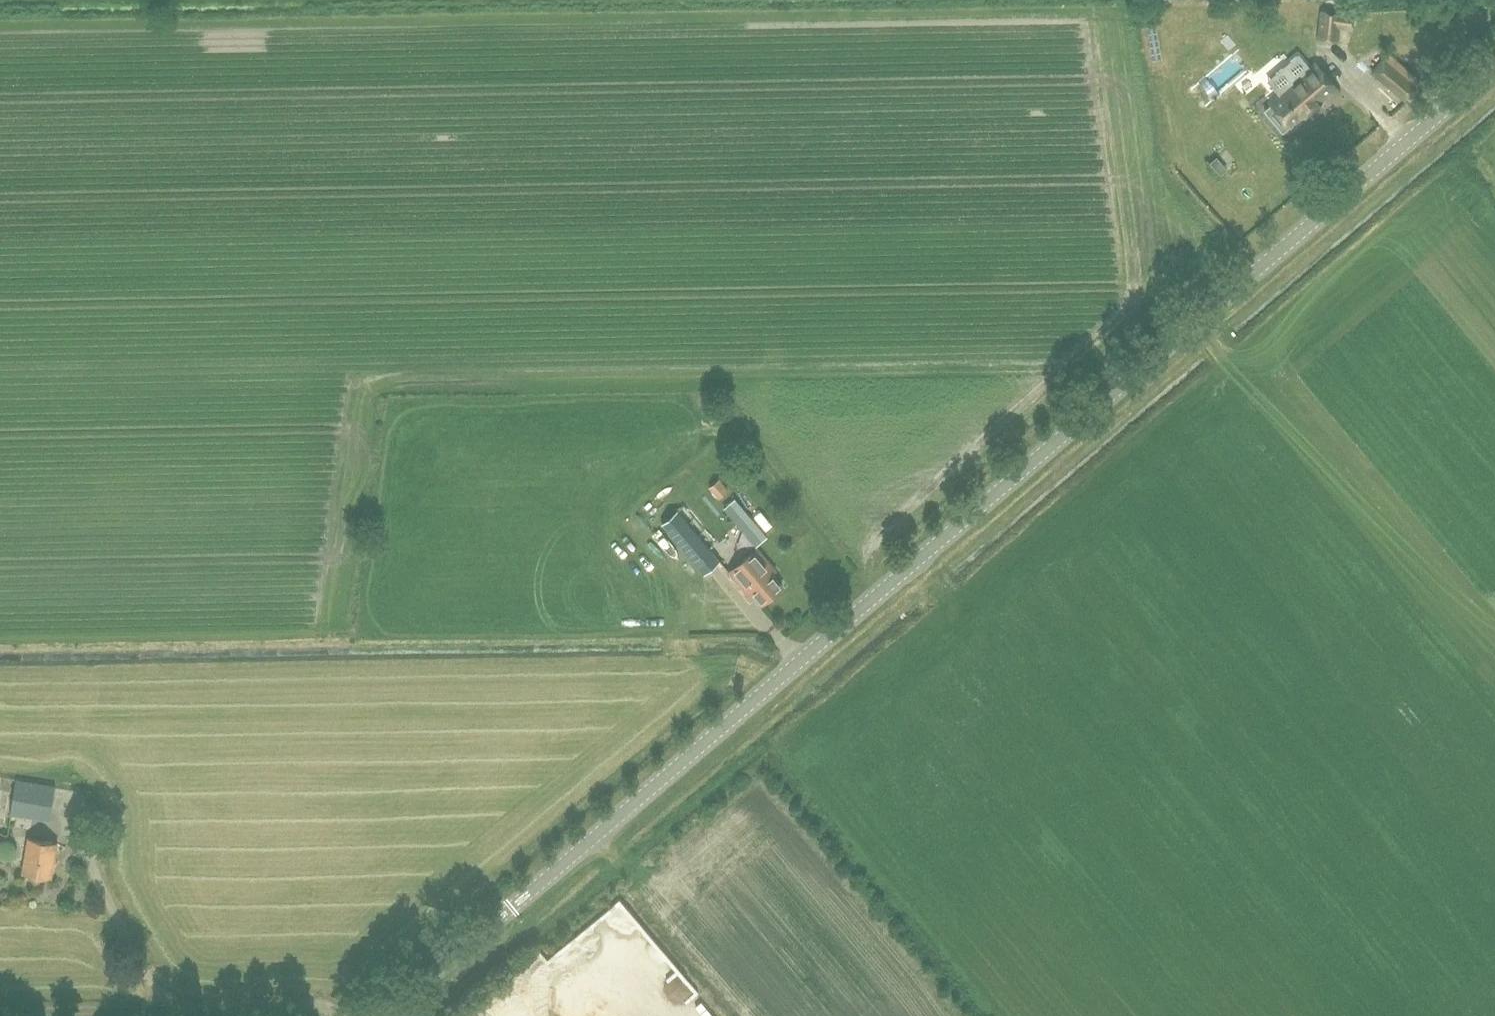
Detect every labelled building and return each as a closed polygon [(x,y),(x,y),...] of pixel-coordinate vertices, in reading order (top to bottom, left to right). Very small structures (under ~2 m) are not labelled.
[(1355,14),(1341,13),(1322,10),(1319,40),(1338,42),(1339,29),(1353,31),(1355,14)] [(1420,89),(1384,57),(1370,72),(1407,103),(1420,89)] [(1269,101),(1272,104),(1264,111),(1282,133),(1290,126),(1293,129),(1304,120),(1302,117),(1322,100),(1324,103),(1338,91),(1314,63),(1290,84),(1292,87),(1282,95),(1280,92),(1269,101)] [(766,536),(735,499),(724,508),(756,545),(766,536)] [(766,504),(757,509),(770,532),(780,527),(766,504)] [(719,560),(677,511),(662,524),(703,573),(719,560)] [(754,594),(762,603),(782,586),(772,573),(775,570),(757,548),(729,572),(750,597),(754,594)] [(11,814),(50,821),(56,786),(17,780),(11,814)] [(23,873),(51,878),(57,842),(29,838),(23,873)]
